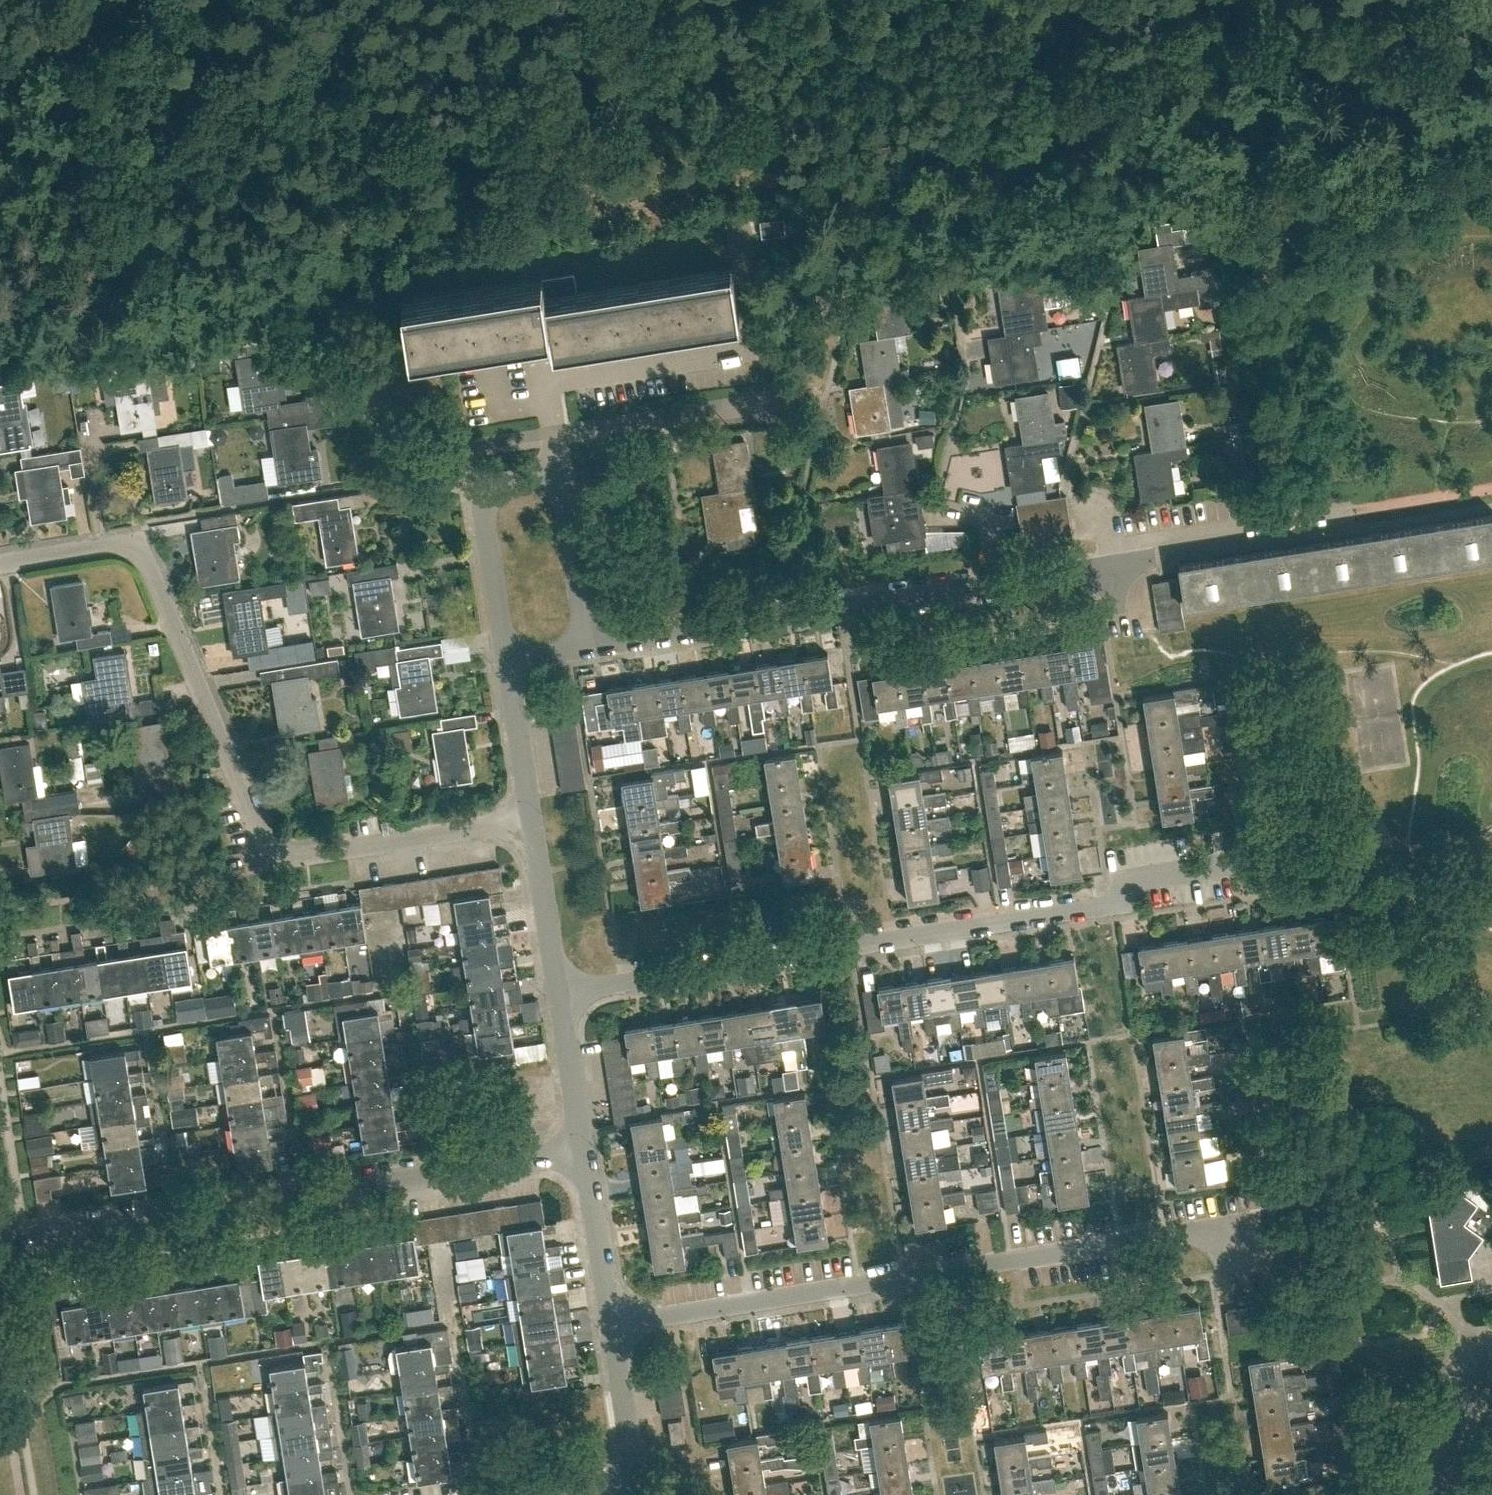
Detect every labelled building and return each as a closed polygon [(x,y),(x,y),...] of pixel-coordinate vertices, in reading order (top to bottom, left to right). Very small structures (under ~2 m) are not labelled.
[(763,237),(786,234),(784,218),(761,221),(763,237)] [(1160,292),(1198,286),(1217,283),(1214,265),(1195,268),(1196,274),(1176,277),(1171,244),(1141,249),(1148,294),(1160,292)] [(733,271),(694,277),(579,296),(576,276),(403,304),(410,345),(550,323),(553,343),(740,313),(733,271)] [(1020,331),(1037,328),(1046,327),(1039,282),(1031,283),(1001,288),(1006,323),(1018,322),(1020,331)] [(880,337),(893,334),(911,331),(906,302),(918,300),(916,285),(904,287),(873,292),(880,337)] [(1137,341),(1167,336),(1163,310),(1200,304),(1198,286),(1160,292),(1148,294),(1130,297),(1137,341)] [(1039,340),(1037,328),(1020,331),(1006,333),(1000,334),(1000,335),(1002,335),(1003,343),(991,345),(997,380),(1027,376),(1022,343),(1039,340)] [(870,383),(882,382),(900,379),(909,377),(908,367),(898,369),(893,334),(880,337),(862,339),(870,383)] [(1156,383),(1152,352),(1169,350),(1167,336),(1137,341),(1135,341),(1135,342),(1130,342),(1130,343),(1131,343),(1133,351),(1121,353),(1126,388),(1156,383)] [(245,410),(268,406),(270,418),(309,412),(307,400),(277,405),(275,398),(282,397),(279,377),(275,378),(271,353),(237,358),(245,410)] [(126,363),(107,366),(109,378),(115,377),(115,378),(118,377),(121,402),(118,402),(122,429),(156,424),(156,423),(153,423),(151,412),(160,410),(158,398),(167,386),(165,369),(162,369),(160,358),(126,363)] [(81,372),(70,374),(73,391),(84,390),(81,372)] [(69,373),(53,375),(55,387),(60,391),(72,389),(69,373)] [(0,383),(0,451),(32,446),(21,380),(0,383)] [(882,382),(870,383),(867,384),(862,385),(862,386),(864,386),(865,394),(853,396),(859,431),(889,426),(882,382)] [(1025,442),(1060,436),(1066,435),(1064,419),(1053,420),(1049,393),(1018,398),(1025,442)] [(1154,450),(1185,445),(1178,400),(1147,405),(1154,450)] [(311,423),(309,412),(270,418),(280,481),(314,476),(322,474),(318,448),(310,449),(306,424),(311,423)] [(207,443),(205,427),(159,435),(161,447),(149,448),(158,500),(188,495),(186,484),(196,482),(194,468),(184,470),(179,444),(195,441),(195,445),(207,443)] [(1062,452),(1060,436),(1025,442),(1007,445),(1015,489),(1044,484),(1045,484),(1040,455),(1062,452)] [(734,488),(753,485),(746,441),(715,446),(721,481),(733,479),(734,488)] [(899,491),(918,488),(911,443),(880,448),(885,483),(897,481),(899,491)] [(1185,445),(1154,450),(1136,452),(1143,497),(1184,491),(1182,479),(1172,480),(1168,457),(1186,454),(1185,445)] [(63,486),(60,463),(72,461),(70,449),(36,454),(38,466),(18,469),(21,488),(24,488),(25,495),(30,495),(34,520),(68,515),(66,502),(72,501),(69,485),(63,486)] [(1237,486),(1249,485),(1245,455),(1233,457),(1237,486)] [(220,475),(224,504),(248,500),(245,483),(233,485),(231,473),(220,475)] [(1042,499),(1046,498),(1044,484),(1015,489),(1018,503),(1039,499),(1042,499)] [(741,531),(737,505),(755,501),(753,485),(734,488),(720,490),(720,491),(715,492),(715,493),(717,492),(718,500),(706,502),(712,537),(726,535),(728,547),(756,543),(754,529),(741,531)] [(918,488),(899,491),(869,495),(876,540),(899,536),(901,548),(927,544),(920,502),(918,488)] [(359,557),(351,506),(365,504),(363,492),(294,502),(296,519),(321,516),(329,562),(359,557)] [(1044,510),(1068,506),(1066,495),(1046,498),(1042,499),(1044,510)] [(1019,514),(1044,510),(1042,499),(1039,499),(1018,503),(1017,503),(1019,514)] [(1046,522),(1070,518),(1068,506),(1044,510),(1046,522)] [(1021,526),(1046,522),(1044,510),(1019,514),(1021,526)] [(202,583),(232,578),(241,576),(236,541),(241,540),(236,512),(203,517),(204,529),(194,531),(202,583)] [(1440,565),(1491,557),(1491,514),(1433,523),(1440,565)] [(1047,533),(1072,529),(1070,518),(1046,522),(1047,533)] [(1023,537),(1047,533),(1046,522),(1021,526),(1023,537)] [(1376,575),(1440,565),(1433,523),(1370,533),(1376,575)] [(1047,533),(1049,545),(1074,541),(1072,529),(1047,533)] [(1025,549),(1049,545),(1047,533),(1023,537),(1025,549)] [(1313,585),(1376,575),(1370,533),(1306,543),(1313,585)] [(1249,596),(1313,585),(1306,543),(1243,553),(1249,596)] [(1185,606),(1249,596),(1243,553),(1179,564),(1181,577),(1185,606)] [(399,628),(391,576),(399,575),(397,562),(347,570),(350,584),(356,583),(364,634),(399,628)] [(1154,594),(1179,590),(1177,578),(1152,582),(1154,594)] [(235,654),(269,649),(261,597),(289,593),(287,580),(225,590),(235,654)] [(88,607),(83,581),(53,586),(62,638),(77,635),(79,648),(114,642),(112,629),(92,632),(90,619),(92,619),(90,606),(88,607)] [(1156,606),(1181,602),(1179,590),(1154,594),(1156,606)] [(1158,618),(1183,614),(1181,602),(1156,606),(1158,618)] [(1183,614),(1158,618),(1159,628),(1160,631),(1185,627),(1183,614)] [(72,640),(29,651),(36,676),(57,670),(56,663),(77,657),(72,640)] [(1074,676),(1076,675),(1088,673),(1092,701),(1112,697),(1106,660),(1107,660),(1107,659),(1097,661),(1093,640),(1069,644),(1074,676)] [(400,714),(407,712),(438,707),(430,656),(444,654),(442,641),(397,649),(403,685),(396,686),(400,714)] [(295,646),(297,659),(314,657),(312,643),(295,646)] [(1080,697),(1076,675),(1074,676),(1069,644),(1044,648),(1050,679),(1052,679),(1064,677),(1069,709),(1079,707),(1078,697),(1080,697)] [(1056,701),(1052,679),(1050,679),(1044,648),(1019,652),(1025,683),(1028,683),(1043,680),(1044,687),(1042,687),(1044,703),(1056,701)] [(154,699),(134,702),(126,651),(95,656),(99,676),(82,679),(89,722),(156,711),(154,699)] [(1031,705),(1028,683),(1025,683),(1019,652),(996,656),(1001,687),(1003,687),(1019,684),(1020,691),(1018,691),(1020,707),(1031,705)] [(809,688),(811,688),(827,685),(828,692),(825,692),(828,707),(839,705),(835,682),(833,683),(828,653),(804,657),(809,688)] [(1007,709),(1003,687),(1001,687),(996,656),(971,660),(976,691),(979,691),(994,689),(995,695),(993,695),(996,710),(1007,709)] [(815,709),(811,688),(809,688),(804,657),(779,661),(784,692),(787,692),(802,689),(803,695),(801,696),(804,711),(815,709)] [(308,676),(340,670),(337,658),(284,667),(286,678),(274,680),(282,732),(316,727),(314,715),(320,714),(317,696),(311,697),(308,676)] [(983,713),(979,691),(976,691),(971,660),(947,664),(952,695),(955,695),(970,692),(971,699),(969,699),(971,714),(983,713)] [(790,713),(787,692),(784,692),(779,661),(755,665),(760,696),(763,696),(778,693),(779,699),(777,700),(779,715),(790,713)] [(958,717),(955,695),(952,695),(947,664),(922,668),(927,699),(930,699),(945,696),(947,703),(944,703),(947,718),(958,717)] [(766,717),(763,696),(760,696),(755,665),(730,669),(736,700),(738,699),(753,697),(754,703),(752,703),(756,731),(766,729),(764,718),(766,717)] [(933,721),(930,699),(927,699),(922,668),(898,672),(903,703),(906,703),(921,700),(922,707),(920,707),(922,722),(933,721)] [(742,721),(738,699),(736,700),(730,669),(706,672),(711,704),(714,703),(729,701),(730,707),(728,707),(731,723),(742,721)] [(64,673),(66,695),(78,694),(76,672),(64,673)] [(718,725),(714,703),(711,704),(706,672),(682,676),(687,708),(690,707),(705,705),(706,711),(704,711),(706,727),(718,725)] [(909,724),(906,703),(903,703),(898,672),(873,676),(874,686),(860,688),(865,719),(880,716),(878,707),(896,704),(898,711),(895,711),(898,726),(909,724)] [(693,729),(690,707),(687,708),(682,676),(657,680),(662,711),(665,711),(681,709),(682,715),(679,715),(682,731),(693,729)] [(657,680),(633,684),(638,715),(641,715),(645,737),(669,733),(665,711),(662,711),(657,680)] [(633,739),(645,737),(641,715),(638,715),(633,684),(608,688),(610,701),(596,704),(594,692),(582,694),(588,730),(615,726),(614,719),(632,716),(633,723),(631,723),(633,739)] [(1179,717),(1178,713),(1176,699),(1182,697),(1183,700),(1198,697),(1196,686),(1173,690),(1173,692),(1143,697),(1147,722),(1179,717)] [(1219,710),(1221,725),(1239,722),(1237,707),(1219,710)] [(1179,717),(1147,722),(1151,746),(1183,741),(1182,738),(1201,735),(1199,723),(1203,723),(1201,710),(1178,713),(1179,717)] [(443,783),(472,778),(464,727),(478,725),(476,712),(433,719),(443,783)] [(553,729),(577,726),(575,714),(552,718),(553,729)] [(1030,723),(1032,738),(1048,736),(1046,720),(1030,723)] [(172,772),(163,721),(130,726),(138,778),(155,775),(157,788),(191,782),(189,770),(172,772)] [(1001,741),(1027,739),(1027,724),(1000,725),(1001,741)] [(555,741),(579,737),(577,726),(553,729),(555,741)] [(397,752),(414,749),(411,727),(394,730),(397,752)] [(319,802),(349,798),(341,746),(356,744),(354,732),(319,737),(321,749),(311,751),(319,802)] [(1223,735),(1225,749),(1243,746),(1241,732),(1223,735)] [(1187,765),(1186,762),(1185,751),(1207,748),(1205,734),(1201,735),(1182,738),(1183,741),(1151,746),(1155,771),(1187,765)] [(766,735),(758,736),(760,749),(768,748),(766,735)] [(557,753),(581,749),(579,737),(555,741),(557,753)] [(60,803),(58,791),(39,794),(30,743),(0,748),(0,749),(8,800),(23,797),(25,808),(60,803)] [(648,743),(609,746),(610,760),(649,757),(648,743)] [(718,746),(720,756),(734,754),(732,743),(718,746)] [(67,771),(78,768),(73,748),(63,750),(67,771)] [(559,765),(583,761),(581,749),(557,753),(559,765)] [(1024,782),(1036,780),(1067,775),(1063,750),(1032,755),(1034,770),(1022,772),(1024,782)] [(769,782),(800,777),(796,752),(765,757),(769,782)] [(1191,790),(1190,787),(1188,772),(1194,771),(1195,772),(1210,770),(1208,759),(1186,762),(1187,765),(1155,771),(1159,795),(1191,790)] [(561,777),(585,773),(583,761),(559,765),(561,777)] [(653,775),(622,780),(626,805),(658,799),(658,797),(669,795),(667,782),(677,781),(677,779),(687,778),(685,768),(675,769),(652,773),(653,775)] [(893,804),(924,799),(924,795),(921,780),(928,778),(928,781),(943,778),(942,768),(919,771),(919,774),(889,778),(893,804)] [(984,789),(996,787),(994,769),(981,771),(984,789)] [(717,791),(730,789),(727,771),(714,773),(717,791)] [(585,773),(561,777),(563,789),(587,785),(585,773)] [(1040,805),(1071,800),(1067,775),(1036,780),(1038,795),(1026,797),(1028,807),(1040,805)] [(773,807),(804,802),(800,777),(769,782),(773,807)] [(1191,790),(1159,795),(1163,820),(1195,814),(1192,796),(1199,795),(1199,797),(1214,795),(1212,783),(1190,787),(1191,790)] [(928,823),(928,820),(925,804),(932,803),(932,805),(947,803),(945,792),(924,795),(924,799),(893,804),(897,828),(928,823)] [(662,824),(661,821),(659,806),(665,805),(666,807),(681,805),(679,793),(669,795),(658,797),(658,799),(626,805),(630,829),(662,824)] [(988,814),(1000,812),(997,793),(985,795),(988,814)] [(721,816),(734,813),(731,796),(718,798),(721,816)] [(618,799),(601,801),(602,819),(620,818),(618,799)] [(1075,824),(1071,800),(1040,805),(1042,819),(1030,821),(1032,831),(1043,829),(1075,824)] [(777,831),(808,826),(804,802),(773,807),(775,821),(757,824),(759,834),(777,831)] [(60,803),(25,808),(27,820),(36,819),(43,870),(77,865),(69,813),(62,814),(60,803)] [(932,847),(932,844),(929,829),(936,827),(936,829),(951,827),(949,816),(928,820),(928,823),(897,828),(901,852),(932,847)] [(666,849),(665,846),(663,831),(669,830),(669,832),(685,829),(683,818),(661,821),(662,824),(630,829),(634,854),(666,849)] [(992,838),(1004,836),(1001,818),(989,820),(992,838)] [(725,840),(738,838),(735,820),(722,822),(725,840)] [(1047,853),(1079,848),(1075,824),(1043,829),(1047,853)] [(1217,824),(1198,825),(1199,844),(1218,843),(1217,824)] [(780,856),(812,851),(808,826),(777,831),(780,856)] [(936,871),(936,869),(933,853),(940,852),(940,854),(955,852),(953,841),(932,844),(932,847),(901,852),(905,877),(936,871)] [(669,873),(669,870),(667,855),(673,854),(674,856),(689,854),(687,842),(665,846),(666,849),(634,854),(638,878),(669,873)] [(996,862),(1008,860),(1005,842),(993,844),(996,862)] [(728,864),(742,862),(739,845),(726,847),(728,864)] [(1032,846),(1017,848),(1020,867),(1034,865),(1032,846)] [(1079,848),(1047,853),(1051,878),(1083,873),(1079,848)] [(812,851),(780,856),(784,881),(816,876),(812,851)] [(1012,885),(1009,866),(1008,860),(996,862),(996,868),(1000,887),(1012,885)] [(976,889),(991,887),(988,864),(972,867),(976,889)] [(492,891),(503,890),(504,890),(500,865),(499,865),(488,867),(492,891)] [(936,871),(905,877),(909,901),(940,896),(937,877),(944,876),(944,878),(959,876),(957,865),(936,869),(936,871)] [(490,892),(492,891),(488,867),(476,869),(480,892),(490,891),(490,892)] [(669,873),(638,878),(642,903),(673,898),(670,879),(677,878),(677,881),(693,878),(691,867),(669,870),(669,873)] [(468,894),(480,892),(476,869),(465,871),(468,894)] [(733,889),(746,886),(743,869),(730,871),(733,889)] [(456,896),(468,894),(465,871),(453,873),(456,896)] [(455,896),(456,896),(453,873),(441,874),(445,898),(455,897),(455,896)] [(433,900),(440,899),(445,898),(441,874),(430,876),(433,900)] [(422,902),(433,900),(430,876),(418,878),(422,902)] [(410,904),(422,902),(418,878),(406,880),(410,904)] [(398,906),(410,904),(406,880),(395,882),(398,906)] [(387,908),(398,906),(395,882),(383,884),(387,908)] [(375,910),(387,908),(383,884),(371,886),(375,910)] [(364,911),(375,910),(371,886),(360,887),(362,901),(364,911)] [(459,920),(494,914),(492,900),(504,898),(503,890),(492,891),(490,892),(490,891),(480,892),(468,894),(456,896),(455,896),(455,897),(445,898),(440,899),(444,922),(459,919),(459,920)] [(364,911),(362,901),(348,904),(346,891),(337,892),(339,905),(345,940),(368,937),(364,911)] [(345,940),(339,905),(326,907),(324,894),(315,896),(317,909),(323,944),(345,940)] [(323,944),(317,909),(304,911),(302,898),(293,899),(295,912),(301,947),(302,954),(324,951),(323,944)] [(301,947),(295,912),(282,914),(280,901),(271,903),(273,916),(279,951),(301,947)] [(279,951),(273,916),(260,918),(258,905),(249,906),(251,919),(257,954),(279,951)] [(257,954),(251,919),(238,921),(236,908),(227,910),(235,958),(257,954)] [(212,962),(235,958),(227,910),(205,913),(207,926),(206,926),(212,962)] [(462,941),(497,935),(495,923),(508,920),(507,912),(494,914),(459,920),(462,941)] [(1315,949),(1317,949),(1333,947),(1333,953),(1331,954),(1333,969),(1345,967),(1341,944),(1339,944),(1334,914),(1310,918),(1315,949)] [(171,982),(194,979),(186,930),(173,932),(173,928),(174,927),(173,918),(161,920),(163,936),(171,982)] [(1320,971),(1317,949),(1315,949),(1310,918),(1286,922),(1291,953),(1293,953),(1308,951),(1310,957),(1307,957),(1309,973),(1320,971)] [(1296,975),(1293,953),(1291,953),(1286,922),(1261,926),(1266,957),(1268,957),(1284,954),(1285,961),(1282,962),(1285,976),(1296,975)] [(1271,979),(1268,957),(1266,957),(1261,926),(1238,929),(1243,961),(1245,961),(1260,958),(1261,965),(1258,965),(1261,980),(1271,979)] [(1248,982),(1245,961),(1243,961),(1238,929),(1212,934),(1218,965),(1220,965),(1235,962),(1236,969),(1234,969),(1236,984),(1248,982)] [(466,963),(501,958),(514,956),(511,942),(510,933),(497,935),(462,941),(466,963)] [(1193,969),(1196,969),(1197,975),(1210,973),(1212,988),(1214,998),(1223,996),(1221,987),(1223,986),(1220,965),(1218,965),(1212,934),(1188,938),(1193,969)] [(148,986),(171,982),(163,936),(150,938),(150,936),(141,937),(143,951),(148,986)] [(1199,990),(1197,975),(1196,969),(1193,969),(1188,938),(1164,941),(1169,973),(1171,972),(1187,970),(1188,977),(1185,977),(1188,992),(1199,990)] [(148,986),(143,951),(130,953),(128,939),(119,941),(120,954),(126,990),(148,986)] [(33,968),(38,1004),(60,1000),(55,965),(42,967),(39,954),(37,940),(29,942),(33,968)] [(1175,994),(1171,972),(1169,973),(1164,941),(1138,946),(1145,990),(1162,987),(1163,996),(1175,994)] [(126,990),(120,954),(108,956),(106,943),(97,944),(99,958),(104,993),(126,990)] [(104,993),(99,958),(86,960),(84,947),(75,948),(75,950),(82,997),(104,993)] [(60,1000),(82,997),(75,950),(62,952),(62,950),(53,952),(55,965),(60,1000)] [(469,985),(504,980),(502,967),(515,965),(514,956),(501,958),(466,963),(454,965),(455,972),(461,977),(468,975),(469,985)] [(1057,991),(1060,1012),(1085,1009),(1081,985),(1079,986),(1074,956),(1050,960),(1054,991),(1057,991)] [(38,1004),(33,968),(20,970),(17,957),(9,959),(11,972),(10,972),(16,1007),(38,1004)] [(1057,991),(1054,991),(1050,960),(1025,964),(1030,995),(1033,995),(1034,1006),(1047,1004),(1049,1014),(1060,1013),(1060,1012),(1057,991)] [(1036,1016),(1034,1006),(1033,995),(1030,995),(1025,964),(1001,968),(1006,999),(1008,999),(1024,996),(1025,1003),(1023,1003),(1025,1018),(1036,1016)] [(1006,999),(1001,968),(976,972),(981,1003),(984,1003),(986,1018),(1000,1016),(1000,1022),(1012,1020),(1008,999),(1006,999)] [(306,975),(309,991),(337,986),(335,971),(306,975)] [(987,1024),(986,1018),(984,1003),(981,1003),(976,972),(952,975),(957,1007),(959,1006),(975,1004),(976,1010),(974,1011),(976,1026),(987,1024)] [(951,1030),(963,1028),(959,1006),(957,1007),(952,975),(927,979),(932,1011),(935,1010),(937,1022),(950,1020),(951,1030)] [(473,1007),(508,1002),(506,988),(519,986),(517,978),(504,980),(469,985),(473,1007)] [(938,1032),(937,1022),(935,1010),(932,1011),(927,979),(903,983),(908,1015),(911,1014),(926,1012),(927,1018),(925,1018),(927,1034),(938,1032)] [(914,1036),(911,1014),(908,1015),(903,983),(878,987),(879,999),(865,1001),(869,1031),(885,1029),(883,1018),(901,1015),(902,1022),(900,1022),(905,1049),(913,1048),(911,1036),(914,1036)] [(209,1017),(237,1012),(234,992),(206,996),(209,1017)] [(340,1038),(347,1037),(383,1031),(381,1018),(394,1016),(392,1008),(386,1009),(384,996),(335,1004),(340,1038)] [(802,1031),(804,1031),(820,1028),(821,1035),(818,1035),(821,1051),(832,1049),(828,1025),(826,1026),(821,996),(797,1000),(802,1031)] [(1194,1012),(1218,1009),(1217,998),(1193,1001),(1194,1012)] [(465,1031),(512,1024),(510,1010),(522,1008),(521,1000),(508,1002),(473,1007),(474,1014),(461,1017),(463,1031),(465,1031)] [(802,1031),(797,1000),(772,1004),(777,1035),(780,1035),(782,1049),(795,1047),(797,1054),(805,1053),(808,1053),(804,1031),(802,1031)] [(205,1004),(178,1008),(180,1020),(207,1016),(205,1004)] [(759,1060),(784,1056),(782,1049),(780,1035),(777,1035),(772,1004),(748,1008),(753,1039),(755,1039),(759,1060)] [(759,1060),(755,1039),(753,1039),(748,1008),(723,1012),(728,1043),(731,1042),(747,1040),(748,1046),(745,1047),(748,1062),(759,1060)] [(723,1012),(699,1016),(704,1047),(707,1046),(709,1060),(722,1057),(724,1066),(735,1064),(731,1042),(728,1043),(723,1012)] [(242,1031),(217,1035),(221,1057),(256,1052),(254,1038),(275,1035),(274,1035),(271,1014),(240,1019),(242,1031)] [(710,1068),(707,1046),(704,1047),(699,1016),(675,1020),(679,1051),(682,1050),(698,1048),(699,1054),(696,1054),(699,1070),(710,1068)] [(419,1036),(434,1034),(432,1019),(417,1021),(419,1036)] [(679,1051),(675,1020),(650,1023),(655,1054),(658,1054),(673,1051),(674,1058),(672,1058),(675,1074),(686,1072),(682,1050),(679,1051)] [(524,1022),(512,1024),(465,1031),(470,1066),(517,1059),(513,1033),(526,1031),(524,1022)] [(625,1027),(626,1035),(628,1047),(630,1058),(649,1055),(650,1062),(648,1062),(650,1078),(662,1076),(658,1054),(655,1054),(650,1023),(625,1027)] [(50,1042),(65,1039),(62,1025),(48,1027),(50,1042)] [(1188,1057),(1187,1054),(1185,1039),(1191,1038),(1191,1040),(1207,1037),(1205,1027),(1183,1030),(1183,1033),(1153,1038),(1157,1062),(1188,1057)] [(13,1032),(15,1046),(41,1042),(39,1028),(13,1032)] [(351,1059),(387,1054),(384,1040),(403,1037),(402,1028),(383,1031),(347,1037),(351,1059)] [(604,1051),(628,1047),(626,1035),(602,1038),(604,1051)] [(630,1059),(630,1058),(628,1047),(604,1051),(606,1063),(630,1059)] [(95,1078),(130,1072),(128,1059),(141,1057),(139,1048),(127,1050),(91,1055),(95,1078)] [(224,1080),(260,1074),(258,1061),(269,1059),(269,1064),(279,1063),(276,1048),(256,1052),(221,1057),(224,1080)] [(1192,1082),(1191,1078),(1189,1063),(1195,1062),(1195,1064),(1211,1062),(1209,1050),(1187,1054),(1188,1057),(1157,1062),(1161,1086),(1192,1082)] [(354,1081),(390,1076),(388,1062),(407,1059),(406,1051),(387,1054),(351,1059),(354,1081)] [(1039,1081),(1070,1076),(1066,1051),(1035,1056),(1039,1081)] [(336,1053),(338,1075),(348,1073),(346,1052),(336,1053)] [(799,1066),(807,1065),(805,1053),(797,1054),(799,1066)] [(304,1067),(293,1068),(294,1080),(319,1079),(317,1057),(303,1058),(304,1067)] [(608,1074),(632,1071),(630,1059),(606,1063),(608,1074)] [(928,1099),(927,1095),(925,1082),(953,1078),(951,1067),(945,1068),(922,1072),(922,1074),(892,1078),(896,1104),(928,1099)] [(98,1100),(134,1094),(132,1081),(144,1079),(143,1070),(130,1072),(95,1078),(98,1100)] [(987,1090),(1000,1087),(997,1070),(984,1072),(987,1090)] [(610,1086),(634,1083),(632,1071),(608,1074),(610,1086)] [(273,1072),(260,1074),(224,1080),(228,1101),(263,1096),(261,1083),(274,1081),(279,1080),(278,1072),(273,1073),(273,1072)] [(358,1103),(406,1095),(404,1082),(410,1081),(409,1073),(390,1076),(354,1081),(343,1083),(345,1095),(356,1094),(358,1103)] [(1196,1106),(1195,1102),(1193,1087),(1199,1086),(1199,1089),(1215,1086),(1213,1074),(1191,1078),(1192,1082),(1161,1086),(1165,1111),(1196,1106)] [(21,1088),(40,1085),(38,1075),(19,1077),(18,1078),(20,1088),(21,1088)] [(1043,1105),(1074,1100),(1070,1076),(1039,1081),(1043,1105)] [(612,1098),(636,1095),(634,1083),(610,1086),(612,1098)] [(95,1123),(146,1114),(144,1101),(148,1101),(146,1092),(134,1094),(98,1100),(91,1101),(95,1123)] [(276,1094),(263,1096),(228,1101),(231,1123),(281,1115),(280,1110),(286,1110),(283,1092),(276,1094)] [(778,1123),(810,1117),(806,1092),(774,1097),(778,1123)] [(932,1123),(931,1119),(929,1104),(935,1103),(935,1106),(950,1103),(949,1092),(927,1095),(928,1099),(896,1104),(900,1128),(932,1123)] [(991,1114),(1003,1112),(1001,1094),(988,1096),(991,1114)] [(361,1125),(397,1120),(395,1107),(408,1105),(406,1095),(358,1103),(361,1125)] [(614,1110),(637,1106),(636,1095),(612,1098),(614,1110)] [(1199,1130),(1199,1127),(1197,1112),(1203,1111),(1203,1113),(1219,1111),(1217,1099),(1195,1102),(1196,1106),(1165,1111),(1169,1135),(1199,1130)] [(1046,1130),(1078,1125),(1074,1100),(1043,1105),(1046,1130)] [(632,1120),(639,1119),(637,1106),(614,1110),(616,1123),(632,1120)] [(667,1140),(666,1138),(664,1122),(671,1121),(671,1123),(686,1121),(684,1109),(661,1113),(661,1115),(639,1119),(632,1120),(636,1145),(667,1140)] [(726,1131),(739,1129),(736,1111),(723,1113),(726,1131)] [(105,1144),(141,1138),(138,1125),(151,1123),(150,1114),(146,1114),(95,1123),(98,1144),(105,1143),(105,1144)] [(235,1146),(270,1140),(268,1127),(288,1124),(287,1114),(281,1115),(231,1123),(235,1146)] [(935,1148),(935,1144),(932,1129),(939,1128),(939,1130),(954,1128),(952,1116),(931,1119),(932,1123),(900,1128),(904,1153),(935,1148)] [(782,1147),(813,1142),(810,1117),(778,1123),(781,1138),(772,1139),(773,1148),(782,1147)] [(397,1120),(361,1125),(365,1148),(401,1142),(398,1129),(411,1127),(410,1118),(397,1120)] [(995,1139),(1007,1137),(1004,1118),(992,1120),(995,1139)] [(41,1122),(26,1124),(28,1133),(43,1131),(41,1122)] [(1203,1155),(1203,1151),(1200,1136),(1206,1135),(1207,1137),(1222,1135),(1221,1124),(1199,1127),(1199,1130),(1169,1135),(1173,1159),(1203,1155)] [(1050,1154),(1082,1149),(1078,1125),(1046,1130),(1050,1154)] [(323,1155),(322,1151),(333,1149),(330,1133),(306,1136),(309,1157),(323,1155)] [(671,1164),(670,1162),(668,1146),(674,1145),(675,1147),(690,1145),(688,1134),(666,1138),(667,1140),(636,1145),(640,1169),(671,1164)] [(730,1156),(743,1153),(740,1135),(727,1138),(730,1156)] [(105,1144),(109,1166),(144,1160),(142,1147),(155,1145),(153,1136),(141,1138),(105,1144)] [(42,1137),(29,1140),(28,1140),(31,1154),(45,1152),(42,1137)] [(270,1140),(235,1146),(239,1168),(274,1163),(272,1149),(284,1147),(283,1138),(270,1140)] [(939,1169),(960,1165),(956,1141),(935,1144),(935,1148),(904,1153),(908,1177),(939,1172),(939,1169)] [(786,1171),(817,1166),(813,1142),(782,1147),(786,1171)] [(999,1163),(1011,1161),(1008,1143),(996,1145),(999,1163)] [(1203,1155),(1173,1159),(1177,1184),(1207,1179),(1204,1161),(1210,1160),(1211,1162),(1226,1159),(1225,1148),(1203,1151),(1203,1155)] [(1249,1170),(1263,1168),(1260,1148),(1246,1150),(1249,1170)] [(1042,1180),(1054,1178),(1086,1173),(1082,1149),(1050,1154),(1052,1168),(1041,1170),(1042,1180)] [(204,1174),(201,1155),(182,1158),(185,1177),(204,1174)] [(31,1158),(34,1172),(45,1170),(42,1156),(32,1158),(31,1158)] [(109,1166),(112,1189),(162,1181),(159,1167),(164,1166),(163,1157),(144,1160),(109,1166)] [(675,1189),(674,1186),(672,1171),(678,1170),(679,1172),(694,1170),(692,1158),(670,1162),(671,1164),(640,1169),(643,1194),(675,1189)] [(734,1180),(747,1178),(744,1160),(731,1162),(734,1180)] [(943,1196),(943,1193),(940,1178),(946,1177),(947,1179),(962,1177),(960,1165),(939,1169),(939,1172),(908,1177),(911,1201),(943,1196)] [(770,1199),(780,1197),(821,1190),(817,1166),(786,1171),(788,1185),(768,1188),(770,1199)] [(1002,1187),(1015,1185),(1013,1167),(1000,1169),(1002,1187)] [(1054,1178),(1042,1180),(1046,1205),(1090,1198),(1086,1173),(1054,1178)] [(39,1200),(51,1198),(47,1175),(35,1177),(39,1200)] [(679,1213),(678,1210),(676,1195),(682,1194),(683,1196),(698,1194),(696,1183),(674,1186),(675,1189),(643,1194),(647,1218),(679,1213)] [(1016,1185),(1002,1187),(1004,1194),(1006,1212),(1019,1210),(1018,1201),(1030,1199),(1027,1183),(1016,1185)] [(738,1204),(751,1202),(748,1185),(735,1187),(738,1204)] [(976,1192),(980,1212),(999,1209),(996,1189),(976,1192)] [(1472,1276),(1469,1254),(1491,1221),(1491,1213),(1459,1189),(1458,1190),(1427,1195),(1440,1281),(1472,1276)] [(794,1219),(825,1214),(821,1190),(780,1197),(784,1221),(794,1219)] [(943,1196),(911,1201),(915,1226),(947,1221),(944,1202),(950,1201),(951,1204),(966,1201),(964,1190),(943,1193),(943,1196)] [(543,1223),(544,1223),(540,1199),(530,1200),(533,1224),(543,1222),(543,1223)] [(522,1226),(533,1224),(530,1200),(518,1202),(522,1226)] [(510,1228),(522,1226),(518,1202),(506,1204),(510,1228)] [(508,1229),(510,1228),(506,1204),(494,1206),(498,1231),(501,1230),(508,1229)] [(487,1233),(498,1231),(494,1206),(483,1208),(487,1233)] [(682,1238),(682,1235),(679,1220),(686,1218),(687,1221),(702,1218),(700,1207),(678,1210),(679,1213),(647,1218),(651,1243),(682,1238)] [(475,1234),(487,1233),(483,1208),(471,1210),(475,1234)] [(742,1229),(755,1227),(752,1209),(739,1211),(742,1229)] [(464,1236),(475,1234),(471,1210),(460,1211),(464,1236)] [(451,1238),(464,1236),(460,1211),(447,1213),(451,1238)] [(440,1240),(451,1238),(447,1213),(436,1215),(440,1240)] [(825,1214),(794,1219),(798,1244),(798,1245),(829,1240),(829,1239),(825,1214)] [(429,1242),(440,1240),(436,1215),(425,1217),(429,1242)] [(417,1244),(429,1242),(425,1217),(413,1219),(415,1234),(417,1244)] [(511,1251),(547,1245),(544,1232),(557,1230),(556,1221),(544,1223),(543,1223),(543,1222),(533,1224),(522,1226),(510,1228),(508,1229),(501,1230),(504,1252),(511,1251)] [(417,1244),(415,1234),(401,1236),(399,1223),(391,1224),(393,1237),(398,1272),(421,1269),(417,1244)] [(398,1272),(393,1237),(379,1240),(377,1226),(368,1228),(370,1241),(376,1276),(398,1272)] [(735,1229),(721,1232),(725,1257),(739,1254),(735,1229)] [(376,1276),(370,1241),(357,1243),(355,1230),(346,1231),(348,1244),(354,1279),(376,1276)] [(682,1235),(682,1238),(651,1243),(655,1268),(686,1263),(683,1244),(690,1243),(690,1245),(706,1243),(704,1231),(682,1235)] [(354,1279),(348,1244),(335,1246),(333,1233),(324,1234),(326,1248),(332,1283),(354,1279)] [(746,1253),(759,1251),(756,1233),(743,1235),(746,1253)] [(332,1283),(326,1248),(313,1250),(311,1236),(302,1238),(304,1251),(310,1286),(332,1283)] [(454,1240),(456,1257),(478,1253),(475,1236),(454,1240)] [(310,1286),(304,1251),(291,1253),(289,1240),(280,1241),(282,1255),(288,1290),(310,1286)] [(288,1290),(282,1255),(269,1257),(267,1243),(258,1245),(260,1258),(263,1277),(252,1278),(258,1312),(269,1310),(266,1293),(288,1290)] [(515,1273),(550,1267),(548,1253),(561,1251),(560,1243),(547,1245),(511,1251),(515,1273)] [(258,1312),(252,1278),(242,1280),(241,1275),(227,1277),(225,1265),(217,1266),(219,1279),(224,1314),(246,1311),(246,1314),(258,1312)] [(508,1296),(518,1295),(554,1289),(553,1282),(565,1280),(563,1265),(550,1267),(515,1273),(505,1275),(508,1296)] [(224,1314),(219,1279),(205,1281),(203,1268),(194,1270),(197,1282),(202,1318),(224,1314)] [(202,1318),(197,1282),(183,1284),(181,1272),(172,1273),(174,1286),(180,1321),(202,1318)] [(180,1321),(174,1286),(161,1288),(159,1275),(150,1276),(152,1289),(158,1325),(180,1321)] [(158,1325),(152,1289),(139,1291),(137,1279),(128,1280),(130,1293),(136,1328),(158,1325)] [(136,1328),(130,1293),(117,1295),(115,1282),(106,1284),(109,1296),(114,1332),(136,1328)] [(114,1332),(109,1296),(95,1299),(93,1286),(84,1287),(86,1300),(92,1335),(114,1332)] [(522,1317),(557,1312),(555,1298),(568,1296),(567,1287),(554,1289),(518,1295),(522,1317)] [(92,1335),(86,1300),(73,1302),(71,1289),(62,1291),(64,1303),(63,1303),(66,1318),(53,1320),(59,1356),(73,1353),(71,1338),(92,1335)] [(1179,1339),(1181,1338),(1197,1336),(1198,1342),(1196,1343),(1198,1358),(1210,1356),(1205,1329),(1203,1330),(1199,1303),(1174,1307),(1179,1339)] [(1248,1306),(1252,1330),(1264,1328),(1260,1304),(1248,1306)] [(1241,1332),(1252,1330),(1248,1306),(1237,1308),(1241,1332)] [(1185,1360),(1181,1338),(1179,1339),(1174,1307),(1150,1311),(1155,1343),(1157,1342),(1173,1340),(1174,1346),(1172,1347),(1174,1362),(1185,1360)] [(1229,1334),(1241,1332),(1237,1308),(1225,1310),(1229,1334)] [(517,1340),(561,1333),(558,1320),(571,1318),(570,1310),(557,1312),(522,1317),(513,1319),(517,1340)] [(1161,1364),(1157,1342),(1155,1343),(1150,1311),(1125,1315),(1131,1346),(1133,1346),(1148,1344),(1149,1350),(1147,1351),(1150,1366),(1161,1364)] [(1136,1368),(1133,1346),(1131,1346),(1125,1315),(1101,1319),(1106,1350),(1109,1350),(1125,1347),(1126,1354),(1123,1354),(1125,1370),(1136,1368)] [(914,1351),(917,1351),(932,1348),(933,1356),(931,1356),(933,1371),(944,1369),(941,1346),(938,1346),(934,1316),(909,1320),(914,1351)] [(461,1319),(462,1339),(478,1338),(477,1318),(461,1319)] [(285,1319),(267,1323),(271,1340),(289,1336),(285,1319)] [(1112,1372),(1109,1350),(1106,1350),(1101,1319),(1077,1323),(1082,1354),(1084,1354),(1100,1351),(1101,1358),(1099,1358),(1101,1372),(1096,1373),(1100,1397),(1113,1396),(1109,1372),(1112,1372)] [(920,1373),(917,1351),(914,1351),(909,1320),(885,1324),(890,1355),(892,1355),(908,1352),(909,1359),(906,1360),(909,1374),(920,1373)] [(1088,1376),(1084,1354),(1082,1354),(1077,1323),(1053,1327),(1058,1358),(1060,1358),(1076,1355),(1077,1362),(1075,1362),(1077,1377),(1088,1376)] [(896,1376),(892,1355),(890,1355),(885,1324),(860,1328),(865,1359),(868,1359),(883,1356),(884,1363),(882,1363),(884,1378),(896,1376)] [(392,1370),(401,1368),(436,1363),(434,1349),(446,1347),(446,1344),(451,1343),(448,1327),(417,1332),(419,1342),(397,1346),(394,1347),(391,1350),(390,1355),(392,1370)] [(1063,1380),(1060,1358),(1058,1358),(1053,1327),(1028,1331),(1033,1362),(1036,1362),(1052,1359),(1053,1366),(1050,1366),(1053,1381),(1063,1380)] [(871,1380),(868,1359),(865,1359),(860,1328),(836,1332),(841,1363),(843,1363),(859,1360),(860,1367),(857,1367),(860,1382),(871,1380)] [(520,1362),(529,1361),(564,1355),(562,1342),(575,1340),(574,1331),(561,1333),(517,1340),(520,1362)] [(1039,1384),(1036,1362),(1033,1362),(1028,1331),(1004,1335),(1009,1366),(1011,1366),(1027,1363),(1028,1370),(1026,1370),(1030,1399),(1038,1398),(1036,1384),(1039,1384)] [(847,1384),(843,1363),(841,1363),(836,1332),(811,1336),(816,1367),(819,1366),(834,1364),(835,1371),(833,1371),(835,1386),(847,1384)] [(1014,1388),(1011,1366),(1009,1366),(1004,1335),(979,1338),(979,1339),(984,1370),(1002,1367),(1003,1374),(1001,1374),(1003,1389),(1014,1388)] [(823,1388),(819,1366),(816,1367),(811,1336),(787,1339),(792,1371),(795,1370),(810,1368),(811,1375),(809,1375),(811,1390),(823,1388)] [(224,1339),(208,1342),(210,1356),(227,1353),(224,1339)] [(795,1370),(792,1371),(787,1339),(763,1343),(768,1375),(770,1374),(786,1372),(787,1379),(784,1379),(786,1393),(783,1393),(786,1411),(797,1409),(798,1409),(797,1404),(800,1403),(798,1392),(795,1370)] [(158,1341),(159,1356),(177,1354),(175,1340),(158,1341)] [(774,1396),(770,1374),(768,1375),(763,1343),(739,1347),(743,1378),(746,1378),(761,1376),(762,1382),(760,1383),(762,1398),(774,1396)] [(739,1347),(713,1351),(718,1382),(720,1395),(736,1392),(738,1401),(749,1400),(746,1378),(743,1378),(739,1347)] [(1283,1378),(1283,1375),(1280,1360),(1287,1359),(1287,1361),(1302,1359),(1300,1347),(1277,1351),(1278,1353),(1248,1358),(1252,1384),(1283,1378)] [(275,1389),(310,1383),(308,1370),(321,1367),(319,1360),(324,1359),(323,1350),(304,1353),(305,1360),(271,1366),(275,1389)] [(564,1355),(529,1361),(532,1383),(517,1385),(519,1398),(559,1392),(559,1391),(558,1380),(568,1378),(566,1364),(579,1362),(577,1353),(564,1355)] [(404,1390),(440,1385),(437,1371),(450,1369),(449,1361),(436,1363),(401,1368),(404,1390)] [(1287,1403),(1287,1399),(1284,1384),(1291,1383),(1291,1385),(1306,1383),(1305,1375),(1304,1371),(1283,1375),(1283,1378),(1252,1384),(1256,1408),(1287,1403)] [(1319,1372),(1305,1375),(1306,1383),(1320,1380),(1319,1372)] [(659,1392),(683,1388),(681,1376),(657,1380),(659,1392)] [(1205,1377),(1189,1380),(1191,1395),(1207,1393),(1205,1377)] [(1160,1391),(1158,1378),(1146,1380),(1148,1393),(1160,1391)] [(148,1409),(184,1403),(181,1390),(194,1388),(193,1379),(180,1381),(180,1380),(144,1386),(148,1409)] [(278,1411),(313,1405),(311,1391),(324,1389),(323,1381),(310,1383),(275,1389),(278,1411)] [(408,1413),(443,1407),(441,1394),(454,1392),(452,1383),(440,1385),(404,1390),(408,1413)] [(661,1403),(685,1400),(683,1388),(659,1392),(661,1403)] [(1170,1389),(1163,1391),(1165,1402),(1172,1401),(1170,1389)] [(1291,1427),(1291,1424),(1288,1409),(1295,1408),(1295,1410),(1310,1407),(1308,1396),(1287,1399),(1287,1403),(1256,1408),(1260,1433),(1291,1427)] [(219,1398),(221,1415),(222,1416),(231,1414),(229,1397),(219,1398)] [(871,1399),(856,1401),(858,1411),(873,1409),(871,1399)] [(685,1400),(661,1403),(663,1415),(686,1412),(685,1400)] [(141,1433),(187,1426),(185,1412),(198,1410),(196,1401),(184,1403),(148,1409),(138,1410),(141,1433)] [(797,1404),(798,1409),(797,1409),(799,1420),(809,1419),(807,1402),(800,1403),(797,1404)] [(273,1434),(317,1427),(315,1414),(328,1412),(326,1403),(313,1405),(278,1411),(269,1412),(273,1434)] [(411,1434),(447,1429),(444,1416),(457,1414),(456,1405),(443,1407),(408,1413),(411,1434)] [(394,1429),(405,1427),(402,1406),(390,1408),(394,1429)] [(1140,1442),(1172,1437),(1167,1411),(1136,1416),(1140,1442)] [(874,1444),(906,1439),(901,1414),(870,1419),(872,1434),(855,1437),(856,1447),(874,1444)] [(673,1439),(686,1437),(682,1417),(670,1419),(673,1439)] [(222,1421),(222,1424),(224,1435),(225,1435),(236,1433),(233,1419),(223,1421),(222,1421)] [(719,1436),(717,1419),(701,1421),(704,1438),(719,1436)] [(79,1442),(98,1439),(95,1420),(76,1423),(79,1442)] [(1295,1452),(1295,1448),(1292,1433),(1299,1432),(1299,1434),(1314,1432),(1312,1420),(1291,1424),(1291,1427),(1260,1433),(1264,1457),(1295,1452)] [(145,1455),(191,1448),(188,1434),(201,1432),(200,1424),(187,1426),(141,1433),(145,1455)] [(1078,1424),(1046,1429),(1048,1440),(1080,1435),(1078,1424)] [(285,1455),(320,1449),(318,1436),(331,1434),(330,1425),(317,1427),(273,1434),(277,1456),(285,1455)] [(124,1446),(135,1445),(134,1427),(123,1428),(124,1446)] [(415,1456),(450,1451),(448,1438),(461,1436),(460,1427),(447,1429),(411,1434),(415,1456)] [(1030,1460),(1029,1456),(1027,1441),(1033,1440),(1033,1443),(1048,1440),(1046,1429),(1024,1432),(1024,1435),(994,1440),(998,1465),(1030,1460)] [(1089,1451),(1102,1448),(1099,1430),(1086,1433),(1089,1451)] [(763,1462),(762,1458),(760,1443),(766,1442),(766,1445),(782,1442),(780,1431),(757,1434),(758,1437),(728,1442),(732,1467),(763,1462)] [(822,1453),(835,1451),(832,1432),(819,1435),(822,1453)] [(1137,1467),(1144,1466),(1176,1461),(1172,1437),(1140,1442),(1133,1443),(1137,1467)] [(878,1468),(910,1463),(906,1439),(874,1444),(878,1468)] [(237,1441),(226,1442),(225,1443),(228,1459),(229,1459),(240,1457),(237,1441)] [(1341,1469),(1357,1466),(1353,1441),(1336,1444),(1341,1469)] [(100,1444),(80,1447),(80,1448),(82,1463),(102,1460),(100,1444)] [(1318,1456),(1317,1448),(1316,1445),(1295,1448),(1295,1452),(1264,1457),(1268,1481),(1308,1475),(1305,1458),(1318,1456)] [(148,1477),(159,1475),(194,1470),(192,1456),(205,1454),(203,1446),(191,1448),(145,1455),(148,1477)] [(289,1477),(324,1471),(322,1458),(335,1456),(333,1447),(320,1449),(285,1455),(289,1477)] [(137,1449),(127,1451),(131,1469),(141,1467),(137,1449)] [(450,1451),(415,1456),(407,1458),(411,1480),(453,1473),(454,1473),(452,1460),(464,1458),(463,1449),(450,1451)] [(1033,1484),(1033,1481),(1030,1465),(1037,1464),(1037,1466),(1052,1464),(1050,1453),(1029,1456),(1030,1460),(998,1465),(1002,1489),(1033,1484)] [(767,1486),(766,1483),(764,1467),(770,1466),(770,1469),(786,1466),(784,1455),(762,1458),(763,1462),(732,1467),(736,1491),(767,1486)] [(1093,1475),(1106,1473),(1103,1455),(1090,1457),(1093,1475)] [(826,1477),(839,1475),(836,1457),(823,1459),(826,1477)] [(1148,1490),(1179,1485),(1176,1461),(1144,1466),(1147,1481),(1133,1483),(1134,1493),(1148,1490)] [(230,1464),(229,1464),(230,1475),(231,1475),(242,1473),(240,1462),(230,1464)] [(98,1477),(96,1463),(82,1465),(84,1479),(98,1477)] [(882,1493),(913,1488),(910,1463),(878,1468),(882,1493)] [(198,1491),(196,1478),(208,1476),(207,1468),(194,1470),(159,1475),(162,1494),(175,1494),(198,1491)] [(289,1477),(280,1478),(283,1494),(321,1494),(328,1494),(325,1480),(338,1478),(337,1469),(324,1471),(289,1477)] [(1034,1489),(1041,1488),(1041,1491),(1056,1488),(1054,1477),(1033,1481),(1033,1484),(1002,1489),(1003,1494),(1035,1494),(1034,1489)] [(768,1492),(774,1491),(774,1493),(790,1490),(788,1479),(766,1483),(767,1486),(736,1491),(736,1494),(768,1494),(768,1492)] [(1107,1479),(1094,1481),(1096,1494),(1109,1494),(1107,1479)] [(840,1482),(827,1484),(829,1494),(843,1494),(840,1482)] [(245,1484),(233,1486),(235,1494),(247,1494),(245,1484)] [(108,1485),(86,1488),(87,1494),(109,1494),(108,1485)] [(1179,1485),(1148,1490),(1149,1494),(1181,1494),(1179,1485)]
